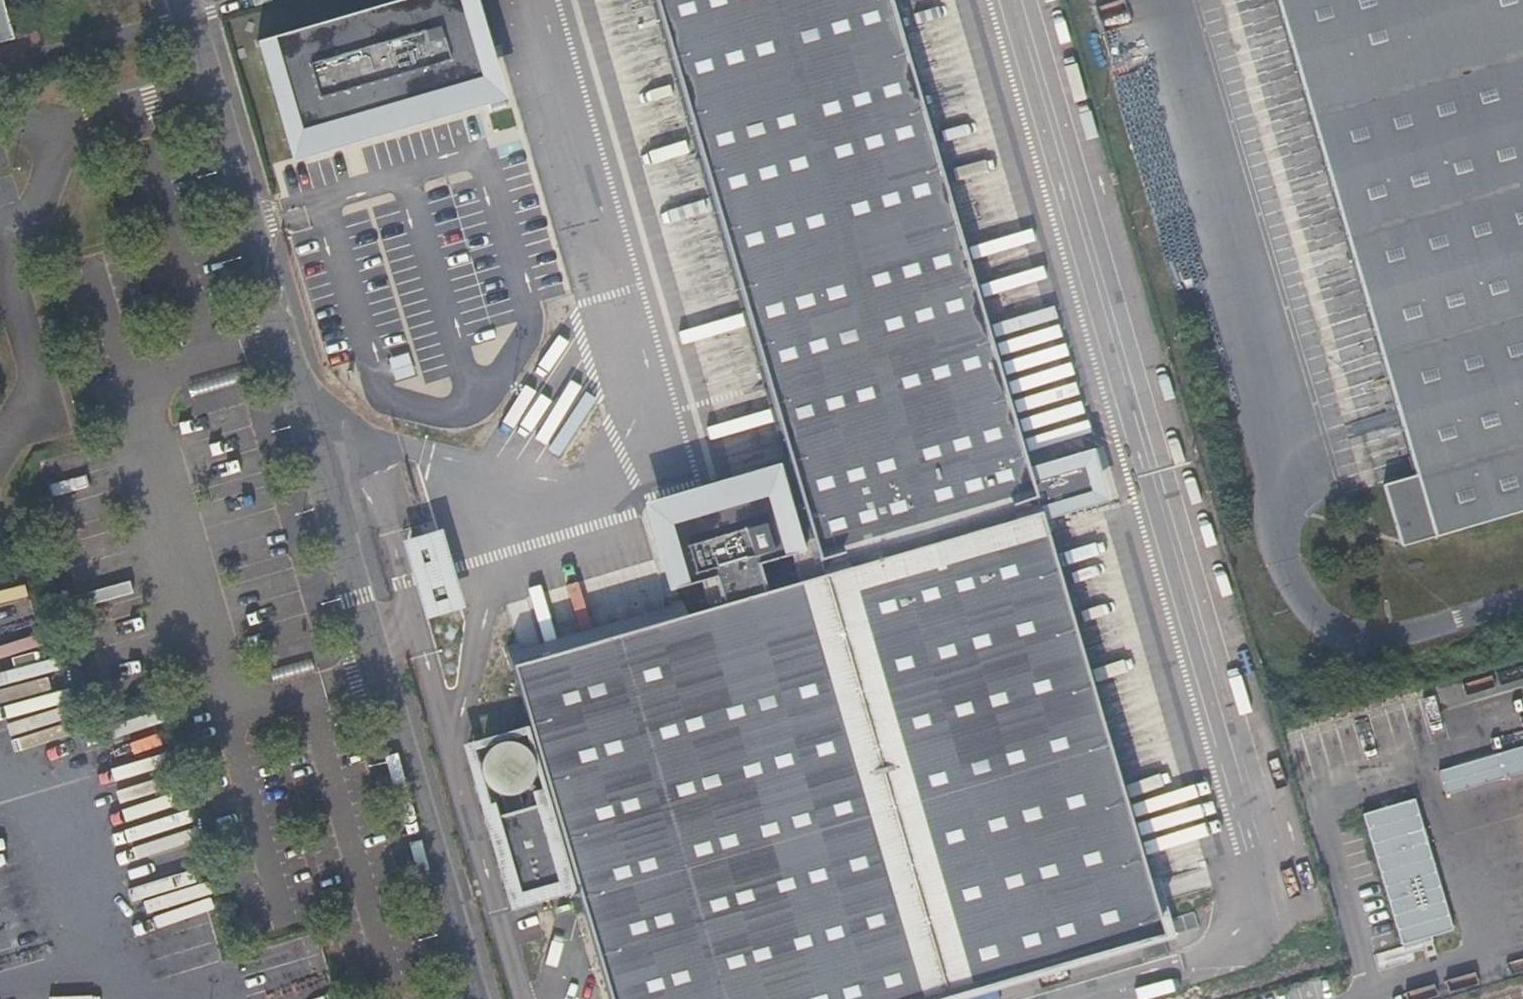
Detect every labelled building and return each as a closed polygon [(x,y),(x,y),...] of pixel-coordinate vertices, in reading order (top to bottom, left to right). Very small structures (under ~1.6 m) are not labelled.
[(15,34),(5,0),(0,0),(0,39),(15,34)] [(431,0),(400,0),(257,42),(258,45),(265,44),(295,144),(333,132),(333,129),(336,128),(355,122),(359,122),(359,125),(457,96),(431,0)] [(457,96),(495,85),(471,0),(431,0),(457,96)] [(1002,812),(1032,956),(1161,918),(1151,882),(1160,879),(1159,877),(1150,879),(1042,512),(1101,495),(1089,456),(1031,473),(892,0),(656,0),(803,502),(786,507),(778,481),(655,517),(675,585),(669,587),(670,590),(702,580),(710,607),(688,614),(681,593),(668,597),(674,618),(525,662),(519,642),(508,645),(553,800),(526,808),(522,793),(526,790),(533,783),(536,776),(537,772),(537,766),(536,763),(533,754),(529,749),(523,745),(520,743),(513,741),(505,741),(499,743),(491,748),(486,754),(484,759),(482,762),(482,770),(483,776),(485,781),(489,787),(492,790),(499,794),(502,795),(508,813),(493,818),(519,904),(511,907),(512,910),(579,890),(591,931),(602,930),(1002,812)] [(1418,471),(1385,480),(1403,543),(1522,508),(1522,0),(1279,0),(1418,471)] [(355,122),(336,128),(341,144),(360,139),(355,122)] [(431,541),(412,546),(420,572),(439,566),(431,541)] [(449,577),(423,585),(431,611),(457,603),(449,577)] [(668,597),(519,642),(525,662),(674,618),(668,597)] [(1439,772),(1446,795),(1522,772),(1522,747),(1439,772)] [(1416,799),(1363,814),(1402,946),(1454,930),(1416,799)] [(591,931),(611,998),(884,998),(1032,956),(1002,812),(602,930),(591,931)]
